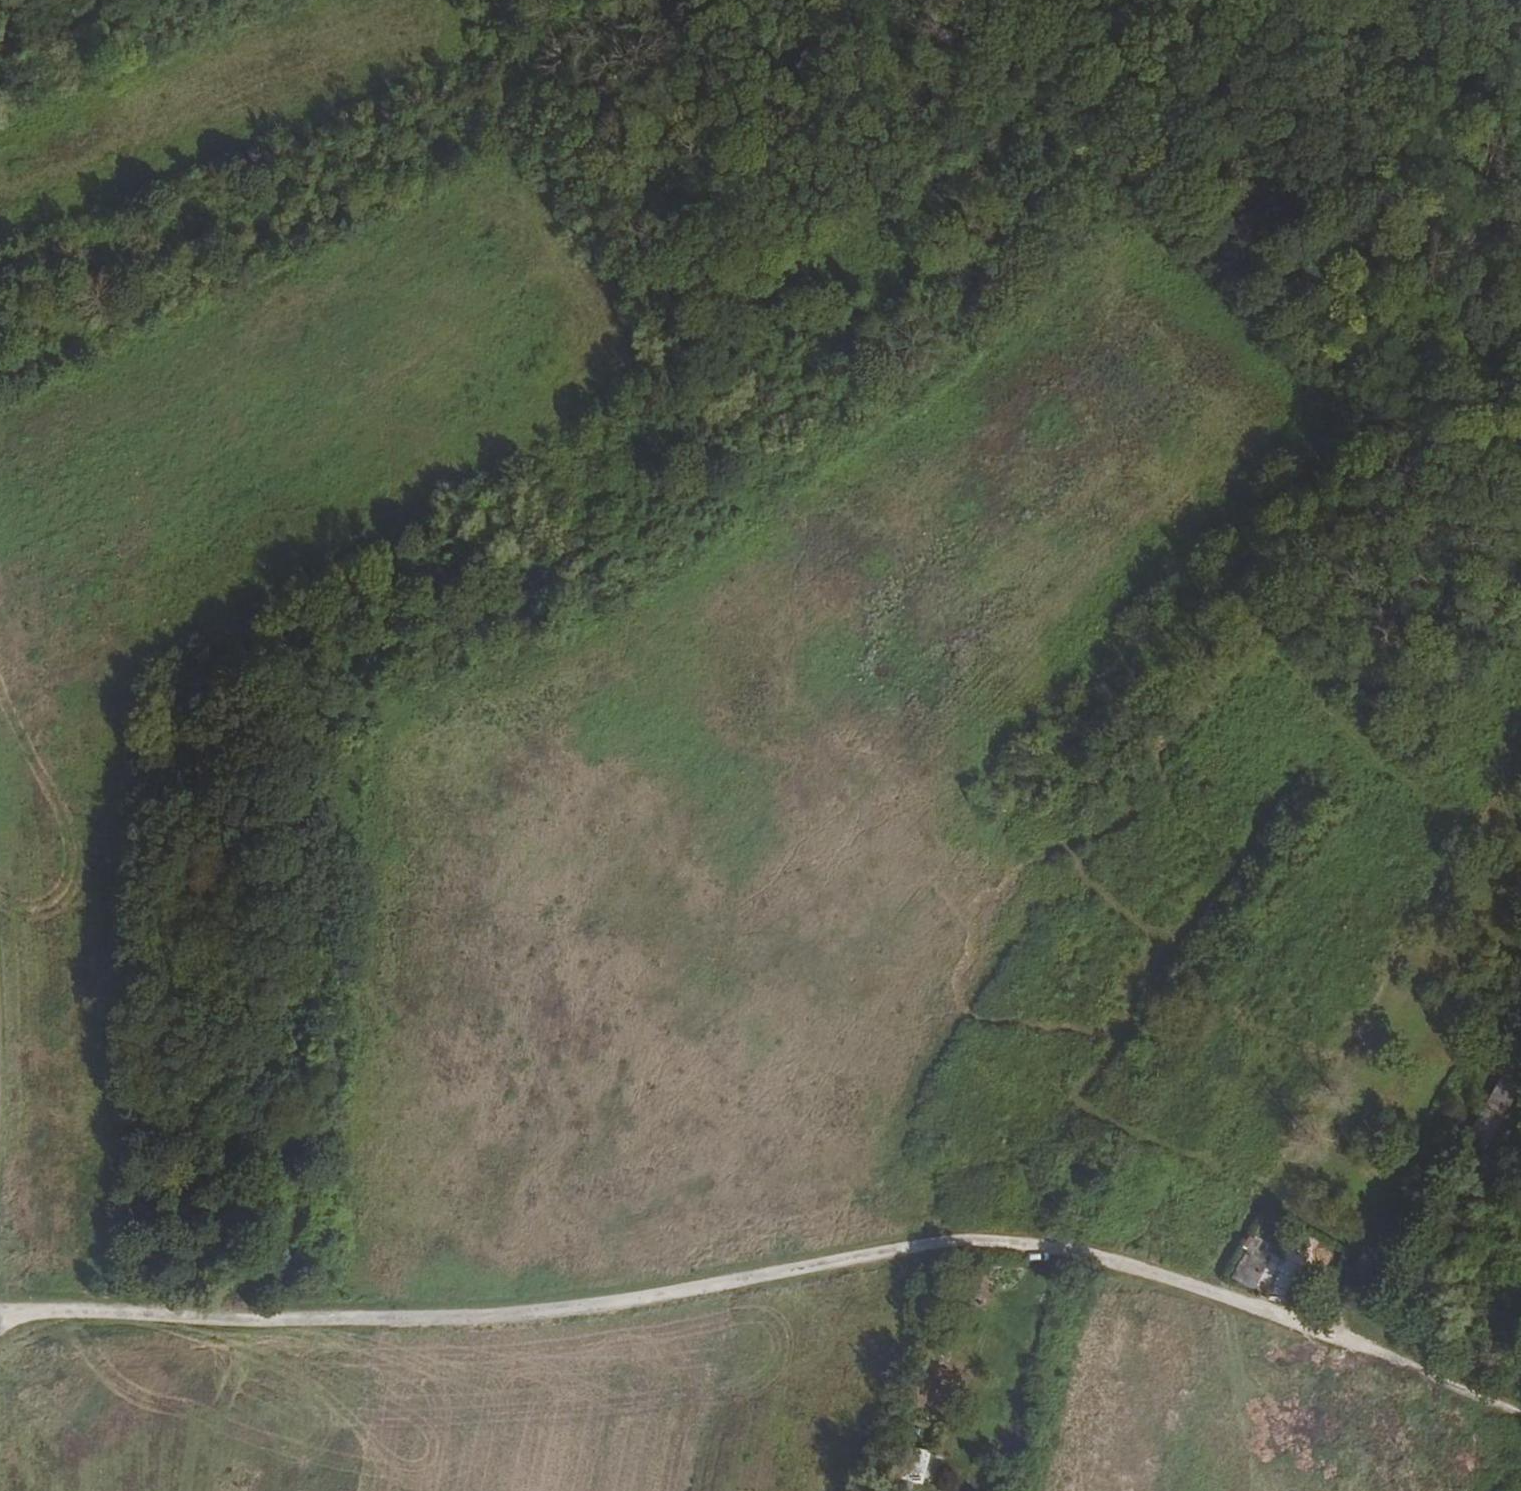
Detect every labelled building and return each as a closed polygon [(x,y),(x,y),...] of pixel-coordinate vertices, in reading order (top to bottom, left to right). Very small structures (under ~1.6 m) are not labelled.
[(1509,1155),(1520,1126),(1520,1086),(1496,1076),(1470,1140),(1509,1155)] [(1274,1262),(1254,1253),(1242,1280),(1261,1289),(1274,1262)] [(930,1480),(935,1450),(913,1446),(909,1477),(930,1480)]
